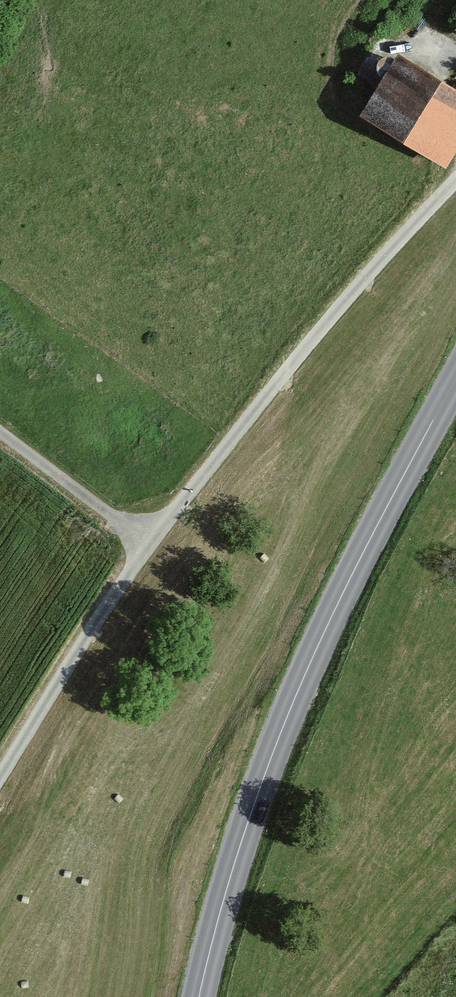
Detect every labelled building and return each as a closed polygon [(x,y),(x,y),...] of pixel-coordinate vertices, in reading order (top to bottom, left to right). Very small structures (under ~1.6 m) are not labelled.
[(401,65),(370,121),(442,162),(455,138),(455,96),(401,65)]
